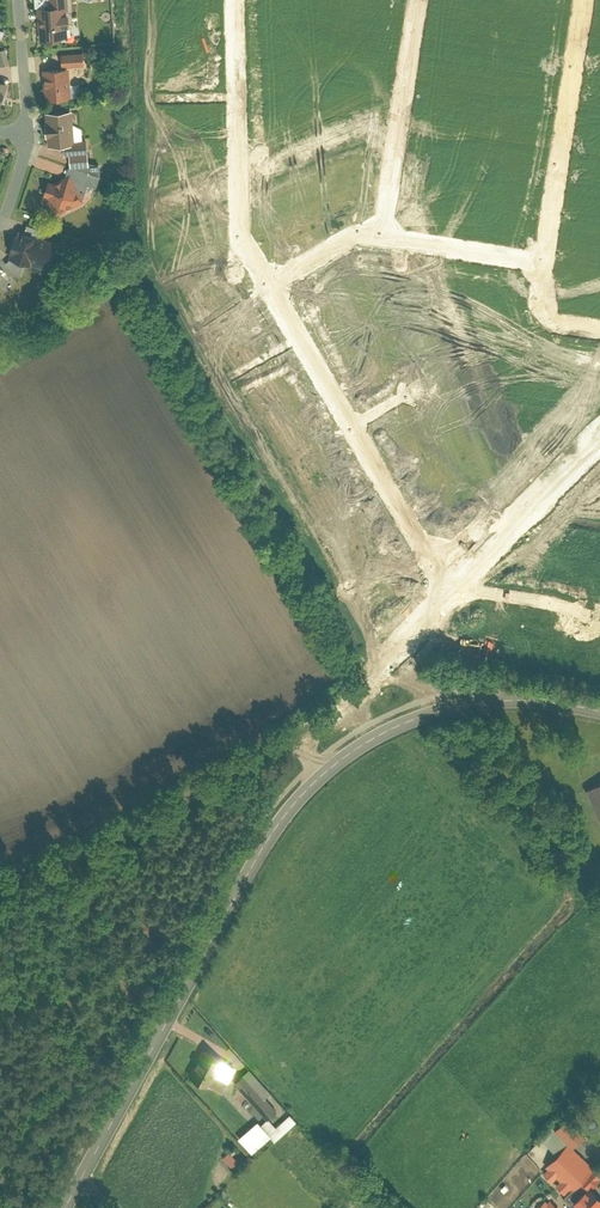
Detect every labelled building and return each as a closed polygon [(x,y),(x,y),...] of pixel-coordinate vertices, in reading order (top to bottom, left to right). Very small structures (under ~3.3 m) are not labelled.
[(51,6),(38,7),(41,41),(69,38),(68,24),(71,24),(69,0),(50,0),(51,6)] [(86,51),(63,53),(64,66),(87,64),(86,51)] [(47,97),(72,95),(70,66),(45,68),(47,97)] [(9,81),(0,78),(0,108),(9,81)] [(90,163),(89,150),(88,137),(76,139),(74,108),(47,110),(49,142),(66,142),(67,153),(71,152),(73,164),(90,163)] [(101,174),(70,165),(68,173),(72,171),(84,197),(89,181),(98,184),(101,174)] [(84,197),(72,171),(56,179),(52,177),(45,193),(49,194),(57,210),(84,197)] [(15,274),(27,259),(36,267),(55,245),(35,227),(37,225),(27,217),(20,225),(0,248),(0,251),(6,256),(1,262),(15,274)] [(584,787),(599,823),(599,780),(584,787)] [(233,1069),(199,1051),(186,1075),(220,1093),(233,1069)] [(270,1094),(248,1070),(233,1083),(267,1119),(274,1112),(263,1100),(270,1094)] [(275,1129),(267,1119),(260,1127),(257,1124),(239,1141),(252,1154),(270,1138),(268,1135),(275,1129)] [(565,1144),(571,1150),(583,1138),(565,1121),(553,1133),(565,1144)] [(536,1172),(571,1207),(599,1207),(599,1202),(587,1190),(599,1178),(571,1150),(565,1144),(536,1172)] [(239,1163),(228,1152),(222,1158),(233,1169),(239,1163)] [(547,1197),(536,1207),(558,1207),(547,1197)]
